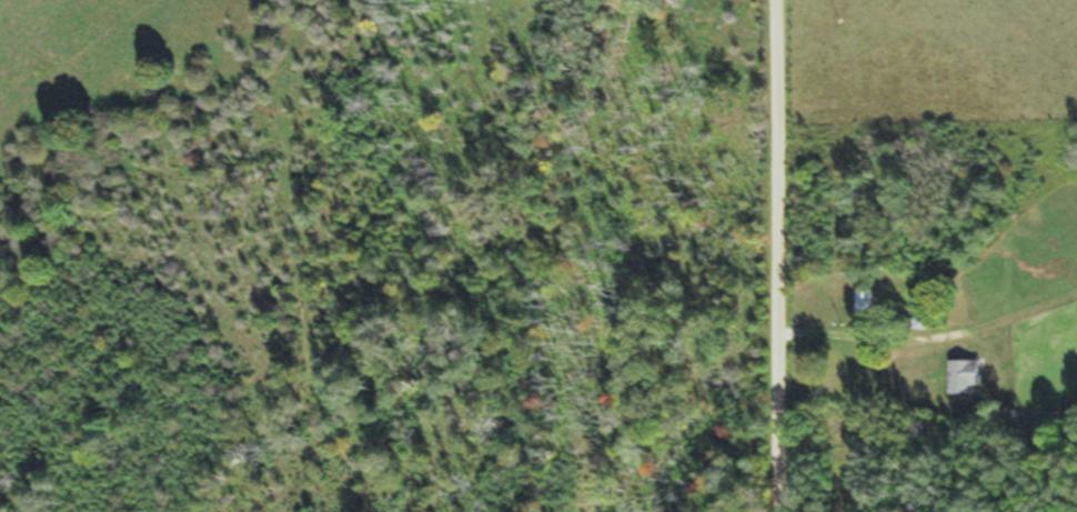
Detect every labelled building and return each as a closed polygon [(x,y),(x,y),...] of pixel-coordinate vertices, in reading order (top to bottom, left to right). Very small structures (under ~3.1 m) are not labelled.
[(869,288),(853,288),(853,310),(869,310),(869,288)] [(975,358),(946,358),(946,393),(975,393),(975,358)]
